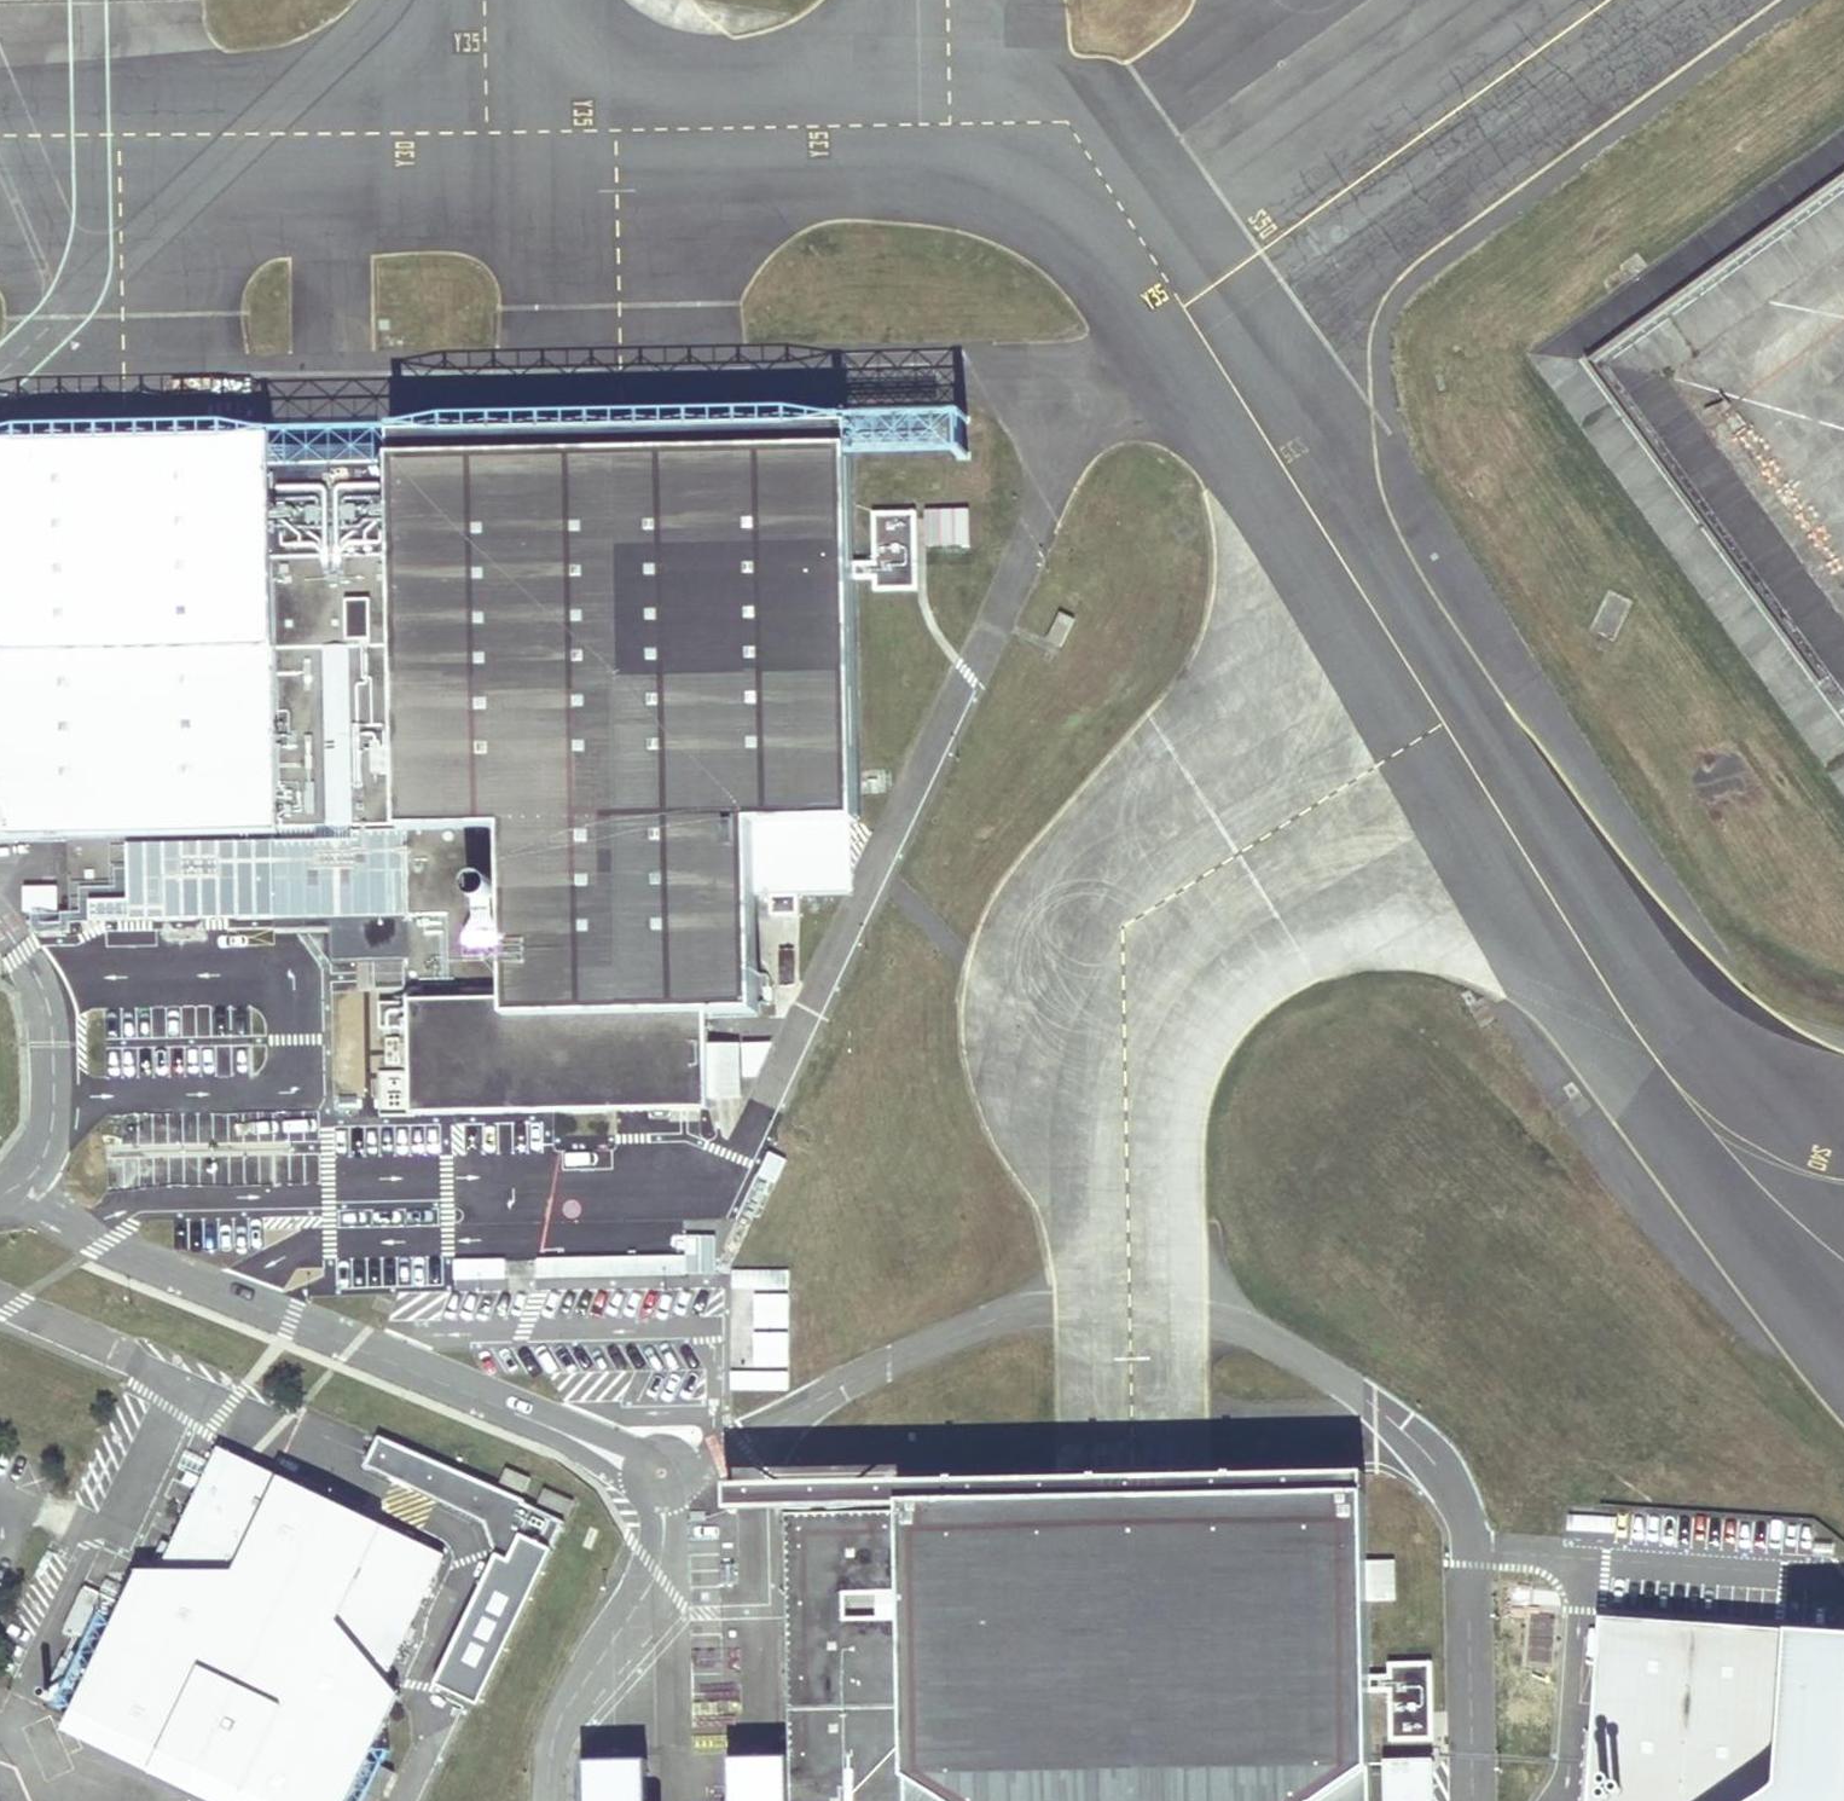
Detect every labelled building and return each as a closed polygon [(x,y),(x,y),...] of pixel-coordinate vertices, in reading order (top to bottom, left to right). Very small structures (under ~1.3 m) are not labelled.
[(318,465),(267,461),(278,899),(330,895),(331,921),(410,917),(412,1072),(382,1073),(384,1110),(413,1110),(413,1119),(707,1110),(707,1013),(757,1014),(758,1008),(755,824),(859,821),(852,463),(971,461),(969,415),(835,419),(836,445),(623,438),(517,435),(410,437),(409,427),(394,427),(392,463),(318,471),(318,465)] [(72,839),(72,924),(279,920),(278,899),(267,461),(173,457),(80,454),(0,456),(0,839),(72,839)] [(686,1274),(685,1258),(609,1259),(539,1261),(539,1277),(686,1274)] [(506,1278),(505,1261),(456,1262),(456,1279),(506,1278)] [(400,1479),(412,1451),(385,1439),(372,1467),(400,1479)] [(442,1555),(218,1450),(203,1481),(192,1476),(187,1486),(198,1491),(159,1574),(139,1574),(74,1710),(85,1716),(265,1800),(346,1800),(396,1696),(383,1679),(442,1555)] [(1366,1473),(1357,1474),(1357,1477),(1207,1479),(1207,1485),(1058,1489),(1058,1495),(909,1497),(909,1503),(901,1503),(901,1510),(784,1513),(788,1757),(730,1759),(731,1800),(1373,1800),(1366,1473)] [(475,1706),(535,1581),(491,1560),(431,1685),(475,1706)] [(1603,1613),(1589,1800),(1772,1800),(1785,1794),(1793,1631),(1603,1613)] [(1793,1631),(1785,1794),(1772,1800),(1843,1800),(1843,1635),(1793,1631)] [(647,1760),(584,1761),(584,1800),(649,1800),(647,1760)]
